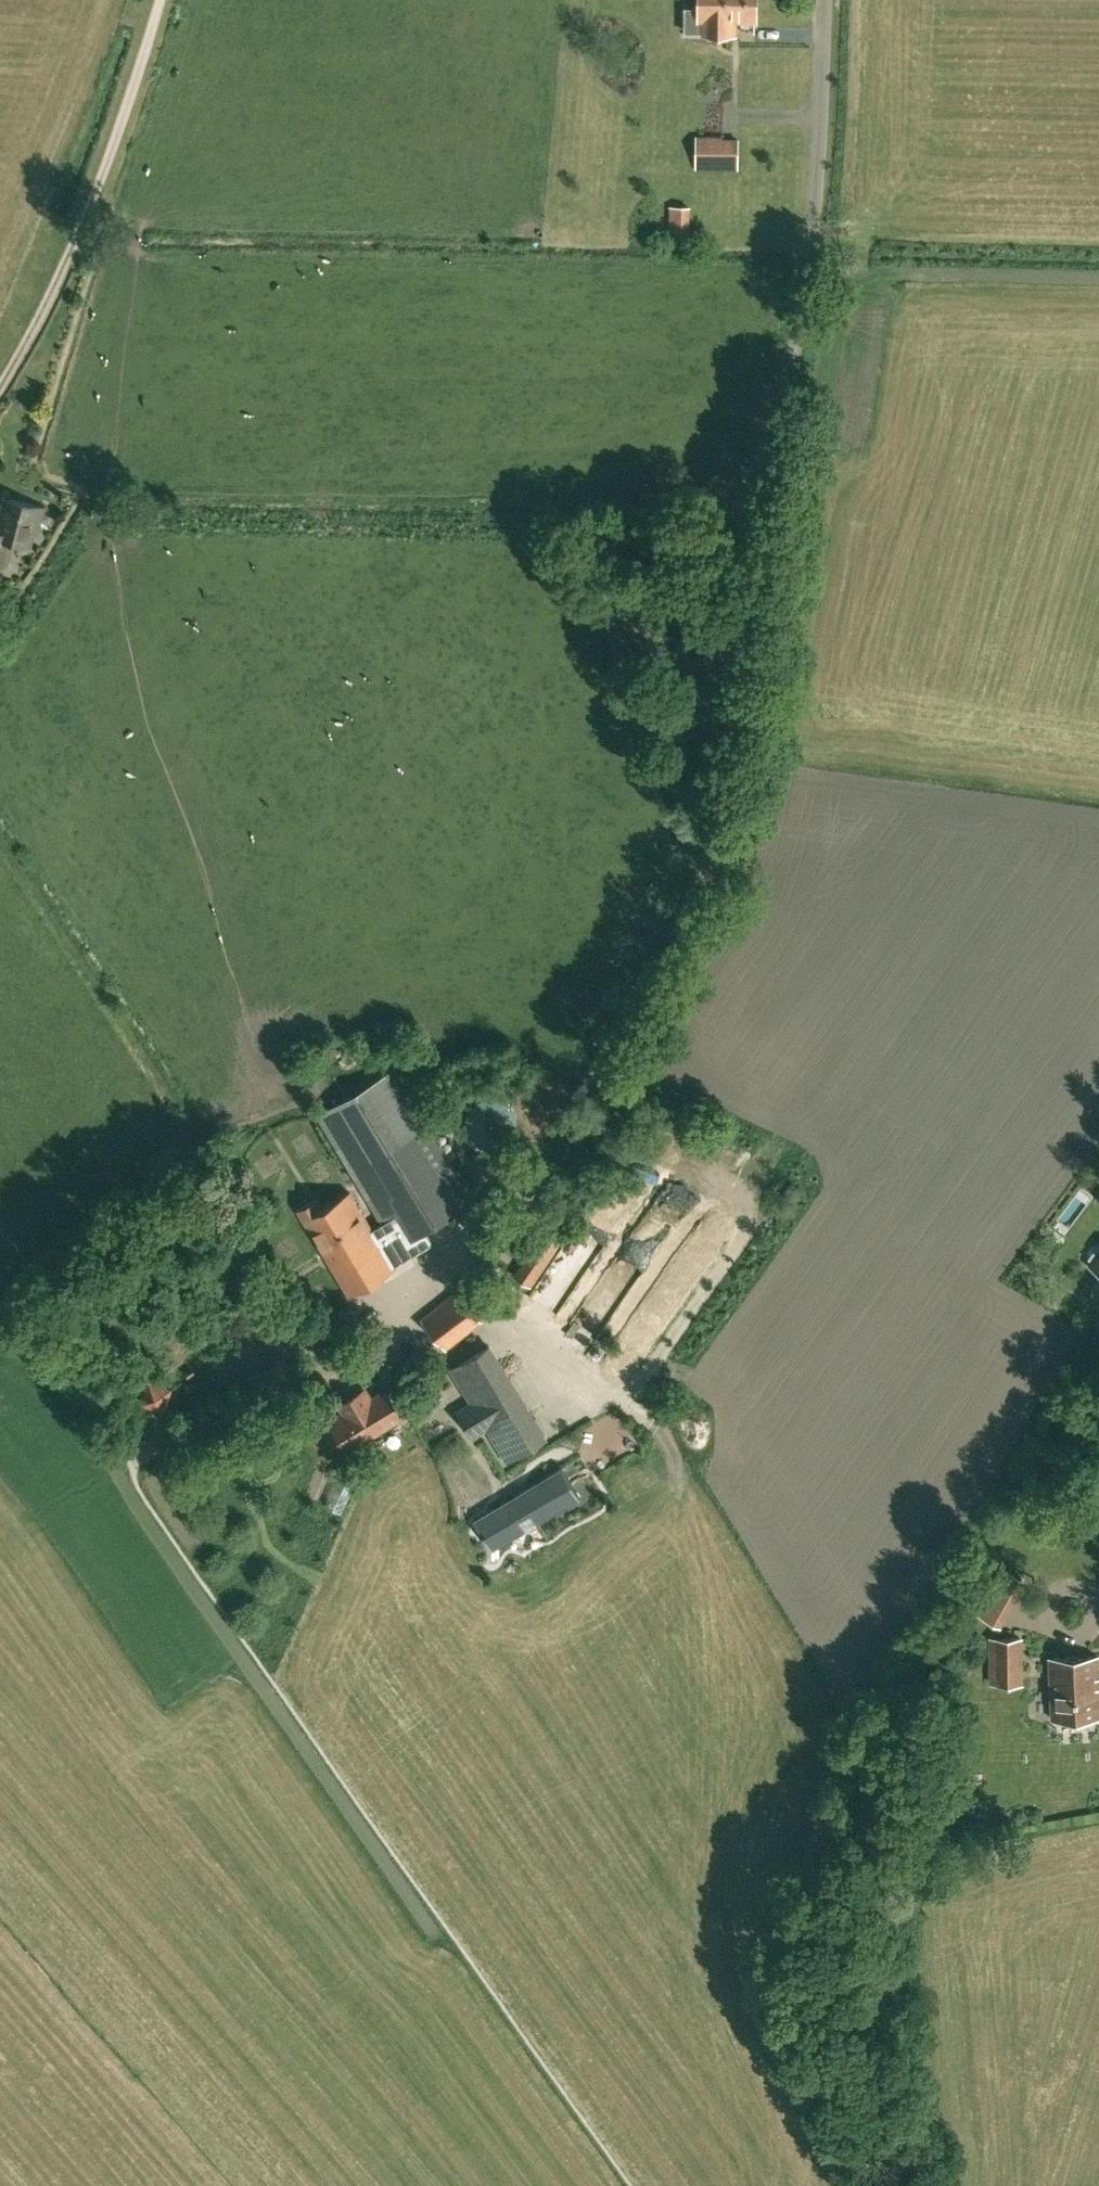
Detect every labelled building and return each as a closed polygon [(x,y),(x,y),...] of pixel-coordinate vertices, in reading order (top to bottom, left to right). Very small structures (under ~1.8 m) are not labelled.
[(727,33),(728,0),(699,0),(699,19),(702,19),(702,33),(727,33)] [(727,33),(734,33),(734,17),(755,18),(755,0),(728,0),(727,33)] [(695,164),(739,163),(740,138),(716,137),(716,135),(696,136),(695,164)] [(690,230),(691,206),(663,206),(661,232),(668,232),(667,245),(689,246),(702,246),(702,230),(690,230)] [(30,544),(34,530),(37,531),(43,506),(6,496),(0,518),(0,563),(5,564),(11,539),(30,544)] [(325,1206),(303,1219),(348,1294),(395,1266),(394,1265),(387,1252),(398,1246),(405,1258),(438,1238),(430,1226),(475,1199),(398,1072),(321,1119),(383,1222),(387,1227),(376,1234),(373,1228),(350,1191),(325,1206)] [(1098,1270),(1098,1253),(1091,1264),(1098,1270)] [(446,1350),(483,1321),(456,1289),(420,1317),(446,1350)] [(476,1392),(461,1401),(476,1426),(491,1417),(510,1451),(548,1429),(495,1336),(456,1358),(476,1392)] [(339,1403),(343,1409),(346,1414),(331,1423),(346,1449),(402,1416),(386,1390),(371,1399),(364,1388),(339,1403)] [(492,1549),(525,1529),(517,1517),(529,1510),(537,1522),(580,1496),(562,1465),(474,1519),(492,1549)] [(989,1636),(989,1669),(1024,1669),(1024,1636),(989,1636)] [(1098,1716),(1098,1687),(1098,1656),(1049,1658),(1052,1718),(1098,1716)]
